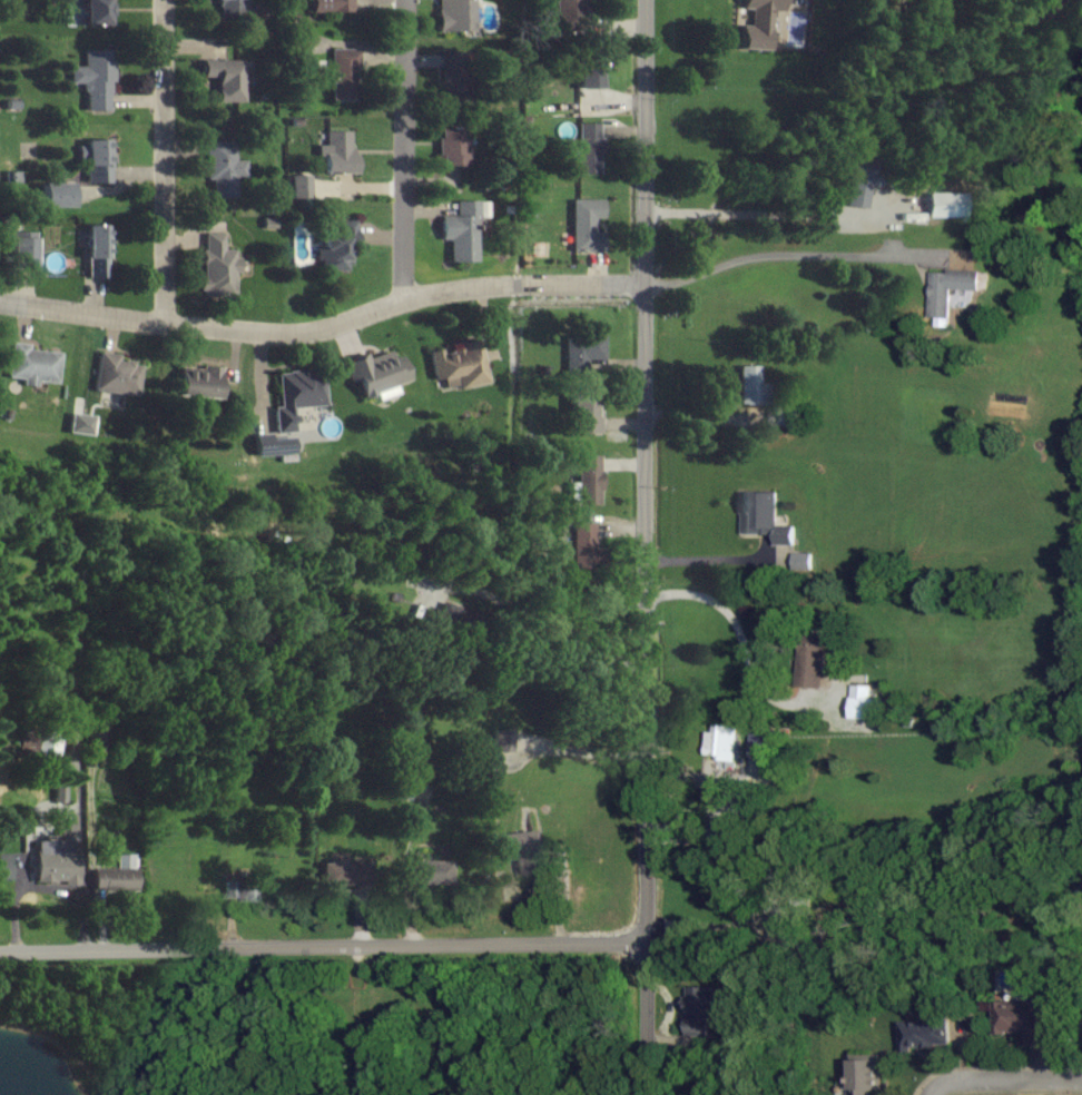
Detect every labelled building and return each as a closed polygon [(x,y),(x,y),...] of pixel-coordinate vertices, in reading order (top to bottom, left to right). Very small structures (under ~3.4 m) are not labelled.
[(108,7),(115,6),(115,0),(82,0),(83,27),(109,26),(108,7)] [(213,2),(222,2),(222,21),(245,20),(245,0),(213,0),(213,2)] [(311,12),(354,12),(354,0),(311,0),(311,12)] [(439,32),(471,31),(470,0),(438,0),(439,32)] [(558,35),(587,35),(587,13),(585,13),(585,0),(558,0),(558,35)] [(770,51),(773,10),(784,11),(784,0),(743,0),(743,7),(753,8),(751,26),(740,26),(739,49),(770,51)] [(86,109),(113,109),(112,48),(86,49),(86,66),(71,66),(72,82),(86,81),(86,109)] [(332,99),(357,100),(358,49),(333,49),(332,99)] [(445,84),(465,83),(464,59),(461,59),(461,53),(444,53),(445,84)] [(601,54),(580,54),(581,90),(602,89),(601,54)] [(246,59),(201,58),(201,76),(218,76),(217,101),(245,101),(246,59)] [(602,123),(579,122),(578,172),(601,173),(602,123)] [(440,164),(465,164),(466,126),(441,125),(440,164)] [(354,172),(353,129),(327,130),(327,144),(320,144),(321,172),(354,172)] [(86,182),(112,181),(112,138),(85,138),(86,182)] [(207,178),(215,178),(215,195),(235,195),(235,178),(248,178),(248,159),(236,160),(236,140),(207,140),(207,178)] [(869,206),(871,155),(848,154),(846,205),(869,206)] [(294,197),(314,197),(313,174),(294,174),(294,197)] [(71,205),(70,181),(39,182),(40,206),(71,205)] [(574,251),(603,250),(603,230),(596,230),(596,217),(605,217),(605,199),(573,199),(574,251)] [(478,261),(479,216),(490,216),(490,200),(458,200),(458,215),(441,214),(441,239),(451,239),(450,260),(478,261)] [(86,276),(110,276),(111,224),(87,223),(86,276)] [(226,234),(206,234),(206,249),(201,249),(200,289),(238,290),(239,249),(226,249),(226,234)] [(11,266),(35,266),(35,237),(12,236),(11,266)] [(930,316),(951,317),(952,288),(980,289),(981,271),(932,269),(930,316)] [(588,373),(588,359),(606,359),(605,334),(568,334),(568,373),(588,373)] [(460,388),(489,382),(480,339),(429,349),(435,378),(457,374),(460,388)] [(62,352),(31,348),(31,343),(13,341),(9,377),(26,378),(25,385),(37,386),(38,380),(59,382),(62,352)] [(343,359),(349,383),(357,381),(362,397),(376,393),(378,399),(400,393),(397,384),(410,381),(403,355),(394,358),(392,350),(369,356),(368,352),(343,359)] [(135,361),(121,359),(122,353),(100,351),(95,390),(139,395),(143,370),(134,369),(135,361)] [(177,395),(221,397),(222,366),(203,365),(203,371),(178,370),(177,395)] [(741,403),(761,403),(760,365),(740,366),(741,403)] [(295,406),(327,404),(325,370),(279,373),(281,406),(275,406),(276,432),(296,431),(295,406)] [(603,432),(603,406),(594,406),(594,388),(570,388),(570,433),(603,432)] [(95,415),(71,413),(69,432),(93,435),(95,415)] [(296,454),(295,432),(254,433),(255,455),(296,454)] [(570,503),(601,504),(602,454),(578,454),(578,481),(570,481),(570,503)] [(778,491),(742,490),(742,534),(770,534),(770,544),(796,545),(797,525),(778,525),(778,491)] [(596,522),(574,522),(573,567),(595,567),(596,522)] [(795,570),(814,570),(813,552),(794,552),(795,570)] [(827,635),(801,634),(798,686),(824,688),(827,635)] [(884,699),(873,698),(873,685),(852,684),(851,718),(883,719),(884,699)] [(740,725),(715,725),(715,731),(707,731),(706,754),(719,755),(718,760),(738,761),(740,725)] [(63,730),(37,729),(36,759),(62,760),(63,730)] [(515,751),(514,729),(496,729),(497,752),(515,751)] [(90,746),(106,747),(106,731),(90,731),(90,746)] [(750,784),(775,785),(777,734),(751,733),(750,784)] [(411,799),(410,786),(392,787),(393,800),(411,799)] [(497,834),(498,852),(516,850),(518,879),(530,878),(531,891),(545,890),(540,830),(497,834)] [(36,841),(36,852),(23,852),(23,868),(33,868),(33,881),(58,882),(58,877),(75,877),(76,836),(61,835),(61,841),(36,841)] [(0,853),(0,879),(13,879),(12,853),(0,853)] [(138,889),(137,854),(121,854),(121,869),(93,869),(93,890),(138,889)] [(408,861),(409,884),(452,883),(452,860),(408,861)] [(360,861),(322,863),(323,886),(361,884),(360,861)] [(259,877),(226,878),(227,901),(260,900),(259,877)] [(711,1035),(711,1021),(725,1021),(725,987),(686,986),(685,1035),(711,1035)] [(1048,1044),(1048,999),(995,1000),(995,1033),(1026,1033),(1026,1045),(1048,1044)] [(902,1022),(902,1052),(912,1052),(912,1047),(950,1046),(950,1021),(902,1022)] [(881,1091),(882,1091),(882,1055),(849,1055),(849,1094),(881,1094),(881,1091)]
